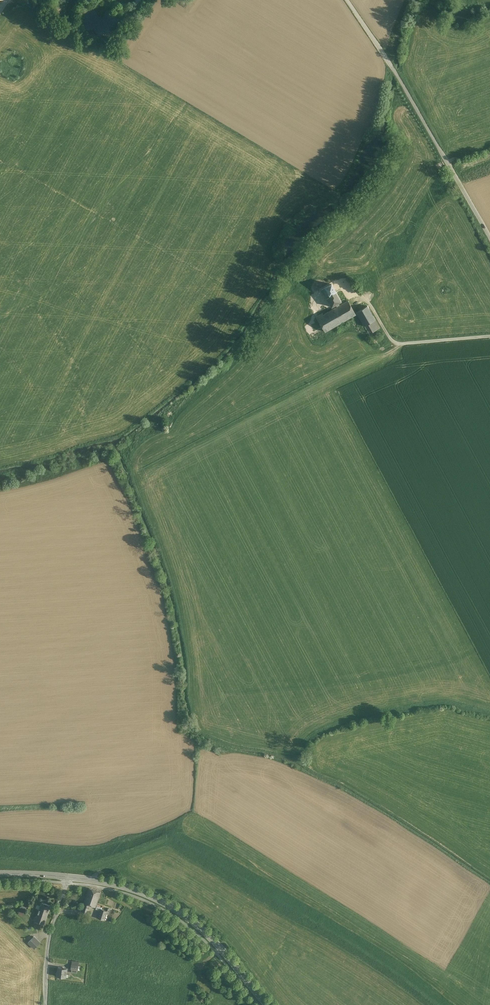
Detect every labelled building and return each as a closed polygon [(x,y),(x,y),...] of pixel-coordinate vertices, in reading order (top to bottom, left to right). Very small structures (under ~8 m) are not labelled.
[(341,301),(332,284),(322,289),(331,307),(335,304),(337,307),(339,305),(338,303),(341,301)] [(350,317),(356,314),(355,313),(348,300),(339,305),(337,307),(327,312),(323,314),(323,313),(316,317),(325,332),(350,317)] [(367,306),(356,312),(364,326),(365,326),(365,325),(368,324),(373,332),(380,328),(367,306)] [(100,892),(89,888),(87,895),(89,895),(89,896),(92,898),(92,899),(93,900),(93,901),(96,902),(100,892)] [(89,895),(87,895),(84,903),(85,903),(82,911),(87,913),(90,905),(95,907),(96,902),(93,901),(93,900),(92,899),(92,898),(89,896),(89,895)] [(50,905),(42,902),(38,913),(47,916),(50,905)] [(107,911),(101,909),(98,918),(104,920),(107,912),(107,911)] [(47,916),(38,913),(36,920),(44,923),(47,916)] [(40,943),(34,937),(28,942),(35,949),(40,943)] [(67,969),(58,968),(57,972),(56,976),(66,978),(67,969)]
